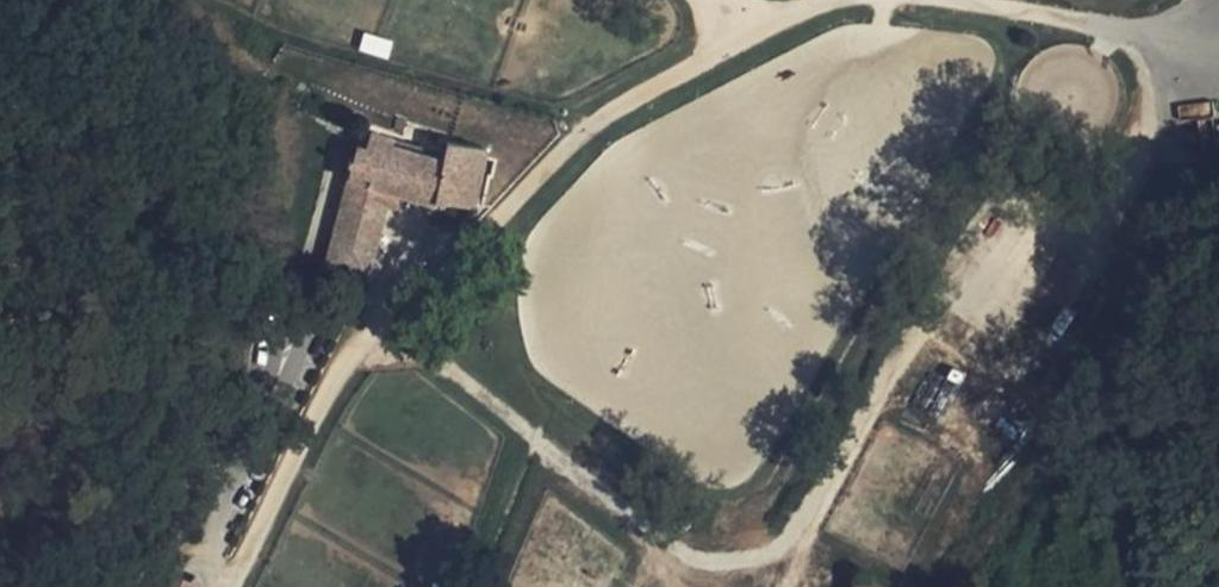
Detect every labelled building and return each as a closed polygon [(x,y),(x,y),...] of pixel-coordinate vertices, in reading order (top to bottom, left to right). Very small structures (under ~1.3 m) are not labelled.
[(370,143),(365,158),(328,150),(326,176),(355,184),(392,194),(412,201),(456,213),(470,217),(476,193),(481,175),(485,163),(487,157),(448,150),(441,179),(388,167),(392,148),(370,143)] [(392,194),(355,184),(325,268),(364,280),(392,194)] [(359,297),(364,280),(325,268),(320,285),(359,297)] [(156,586),(189,586),(161,575),(156,586)]
